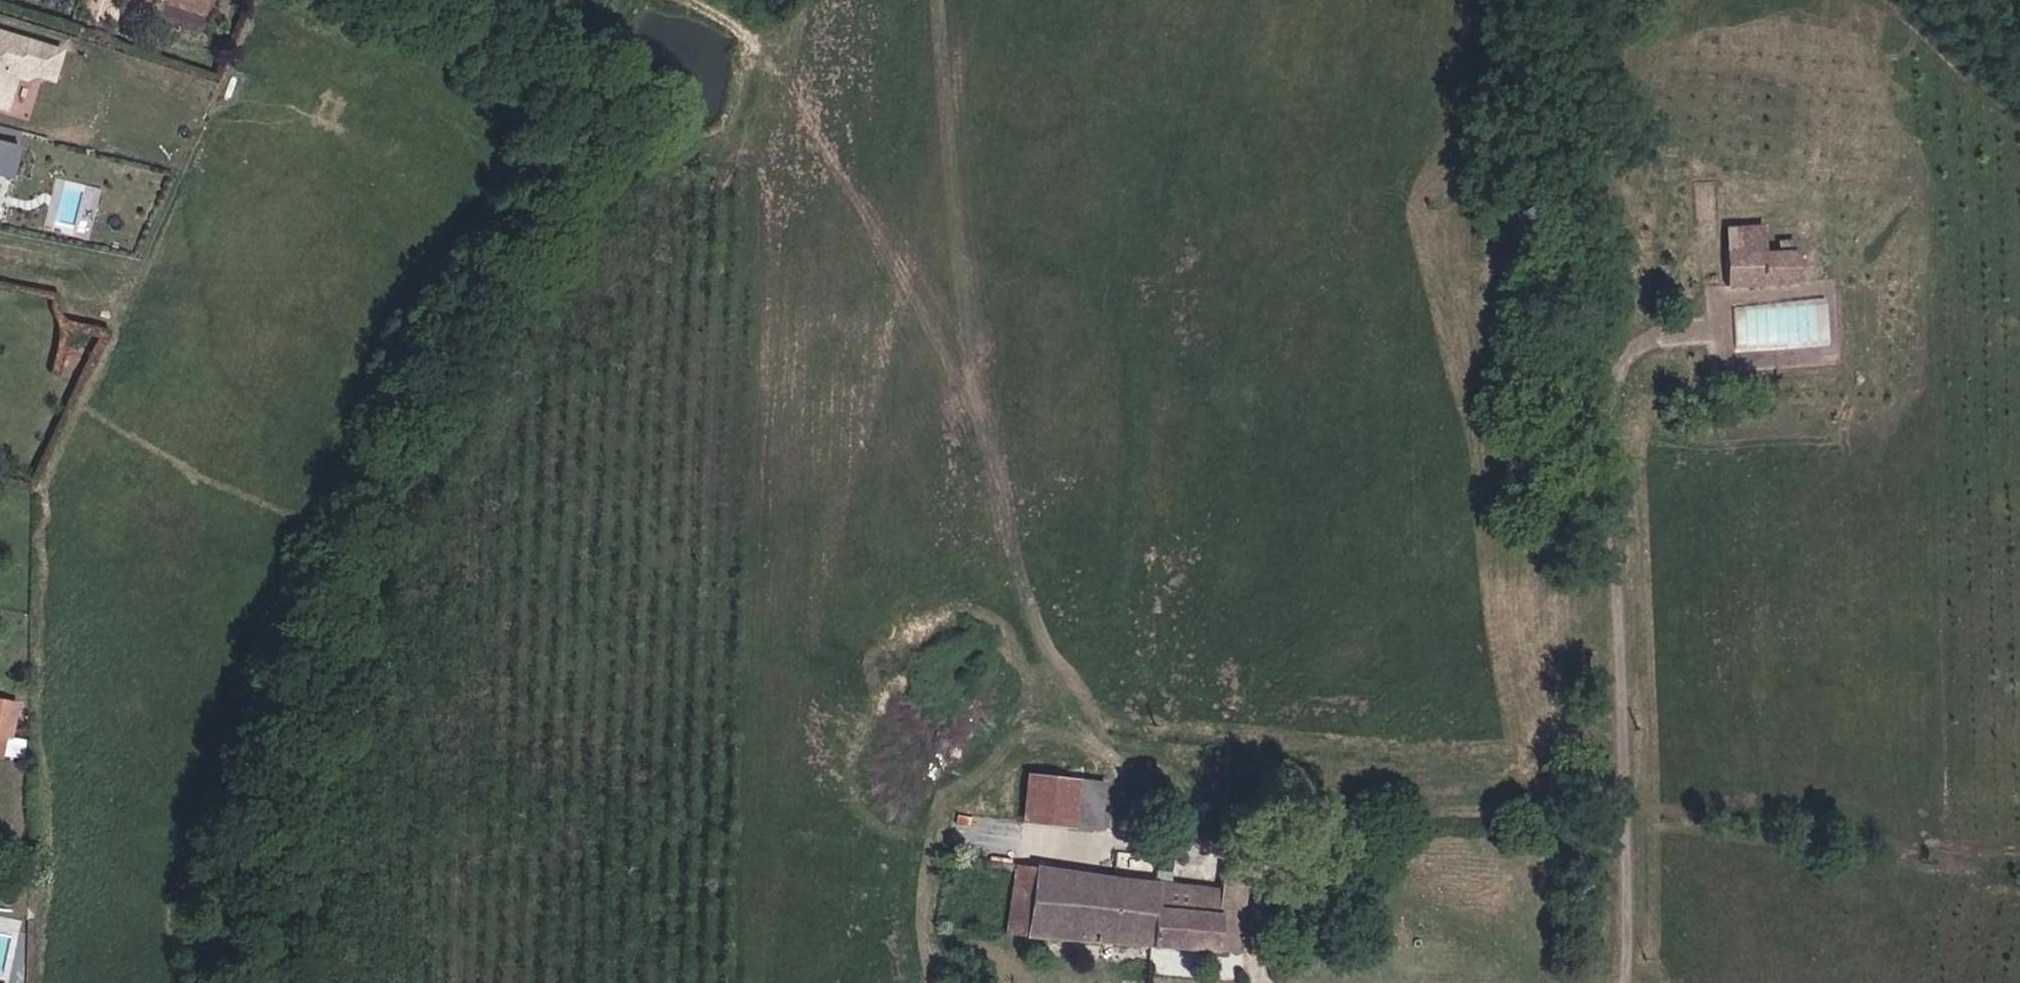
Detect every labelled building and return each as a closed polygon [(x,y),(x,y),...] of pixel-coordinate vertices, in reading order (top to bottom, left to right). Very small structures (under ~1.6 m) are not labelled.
[(31,76),(50,81),(59,52),(0,34),(0,109),(3,110),(14,77),(23,80),(31,76)] [(18,147),(0,143),(0,176),(9,179),(18,147)] [(1797,282),(1796,252),(1761,252),(1760,226),(1727,227),(1728,283),(1797,282)] [(0,702),(0,735),(6,736),(13,704),(0,702)] [(1074,827),(1079,781),(1027,775),(1023,822),(1074,827)] [(1099,830),(1104,784),(1079,781),(1074,827),(1099,830)] [(1032,933),(1038,870),(1013,867),(1008,931),(1032,933)] [(1236,951),(1243,872),(1220,870),(1219,885),(1038,870),(1032,933),(1236,951)]
